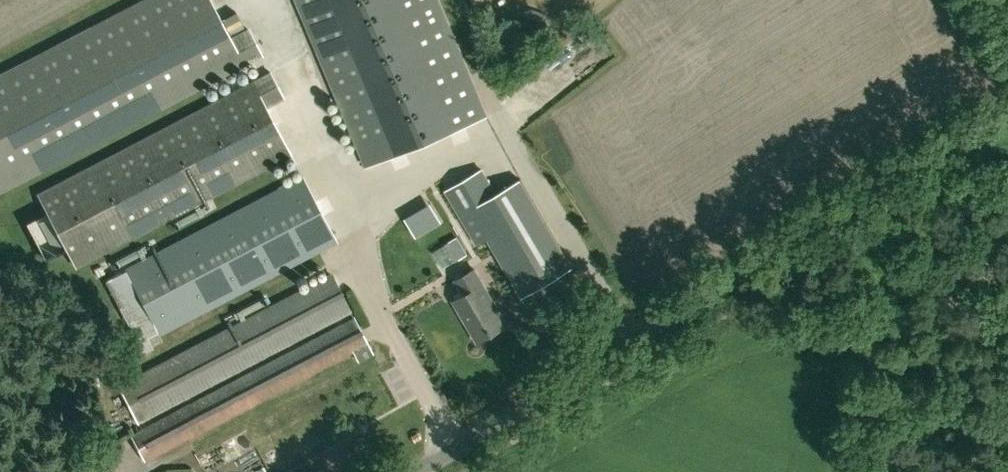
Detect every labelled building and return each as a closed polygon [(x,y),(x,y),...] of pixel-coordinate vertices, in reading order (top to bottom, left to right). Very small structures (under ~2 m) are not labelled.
[(258,57),(246,31),(228,41),(207,0),(145,0),(0,73),(0,187),(258,57)] [(367,166),(488,114),(485,108),(440,0),(297,0),(367,166)] [(64,242),(76,265),(95,257),(184,210),(291,154),(266,106),(283,97),(270,71),(234,90),(74,174),(38,193),(50,216),(38,223),(53,249),(64,242)] [(483,167),(444,190),(477,245),(488,239),(521,297),(573,266),(521,178),(497,192),(483,167)] [(149,338),(336,242),(303,178),(107,279),(121,306),(119,307),(143,352),(153,347),(149,338)] [(457,253),(443,260),(452,280),(467,273),(457,253)] [(474,270),(455,281),(464,296),(453,302),(476,343),(506,326),(474,270)] [(349,312),(331,276),(118,388),(137,424),(349,312)] [(144,460),(352,351),(358,361),(372,354),(354,319),(131,435),(144,460)] [(348,429),(345,422),(399,394),(383,362),(255,428),(275,466),(348,429)] [(215,469),(232,462),(225,447),(208,454),(215,469)] [(82,471),(110,471),(115,454),(89,448),(82,471)]
